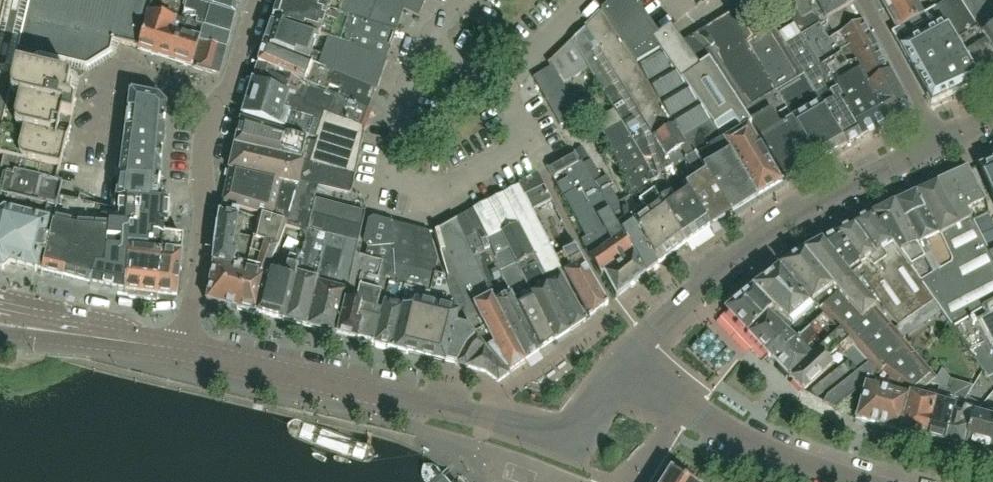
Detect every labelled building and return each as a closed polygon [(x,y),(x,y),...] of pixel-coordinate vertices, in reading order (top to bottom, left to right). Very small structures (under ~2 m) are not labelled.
[(4,157),(21,71),(60,80),(60,79),(59,79),(63,61),(24,51),(30,23),(34,0),(0,0),(0,156),(4,157)] [(152,0),(34,0),(30,23),(111,42),(139,48),(148,12),(152,0)] [(197,27),(194,27),(175,21),(181,4),(168,0),(152,0),(148,12),(139,48),(138,51),(191,68),(198,44),(200,36),(195,35),(197,27)] [(188,1),(186,0),(168,0),(181,4),(175,21),(194,27),(197,18),(188,15),(188,13),(184,11),(188,1)] [(239,0),(186,0),(188,1),(234,16),(239,0)] [(289,0),(279,0),(272,22),(317,37),(317,36),(327,40),(386,59),(396,31),(289,0)] [(381,0),(289,0),(396,31),(404,10),(418,17),(420,13),(381,0)] [(426,0),(381,0),(420,13),(426,0)] [(680,81),(699,68),(681,43),(670,27),(658,36),(647,20),(634,0),(614,0),(601,12),(693,157),(695,156),(730,214),(756,199),(722,141),(721,139),(715,130),(680,81)] [(859,16),(851,0),(783,0),(780,2),(801,35),(801,36),(828,79),(830,78),(846,104),(843,105),(861,137),(862,137),(888,122),(865,86),(873,81),(870,78),(866,80),(856,63),(847,66),(839,53),(848,49),(870,35),(863,21),(828,41),(819,26),(826,22),(832,32),(859,16)] [(909,0),(881,0),(887,12),(909,0)] [(918,4),(925,0),(909,0),(887,12),(897,30),(924,15),(918,4)] [(977,28),(959,0),(948,0),(935,9),(942,20),(949,32),(955,41),(973,72),(979,82),(985,79),(992,76),(992,53),(977,28)] [(977,28),(992,53),(992,0),(959,0),(977,28)] [(225,50),(234,16),(188,1),(184,11),(188,13),(188,15),(197,18),(194,27),(197,27),(195,35),(200,36),(198,44),(225,50)] [(942,20),(935,9),(924,15),(897,30),(891,33),(932,104),(979,82),(973,72),(955,41),(949,32),(942,20)] [(788,141),(792,139),(784,125),(779,117),(787,112),(776,93),(748,48),(746,44),(754,39),(736,10),(681,43),(699,68),(712,59),(751,125),(760,139),(785,181),(804,170),(805,170),(788,141)] [(693,157),(601,12),(584,28),(650,132),(666,157),(667,157),(709,228),(730,215),(730,214),(695,156),(693,157)] [(310,55),(317,37),(272,22),(264,45),(264,46),(308,63),(310,55)] [(109,52),(111,42),(30,23),(24,51),(63,61),(64,61),(82,65),(86,66),(88,65),(103,56),(109,52)] [(784,44),(774,27),(754,39),(746,44),(748,48),(776,93),(804,76),(784,44)] [(709,228),(667,157),(666,157),(650,132),(584,28),(573,40),(591,70),(614,111),(655,181),(649,184),(659,202),(685,245),(709,228)] [(861,137),(843,105),(846,104),(830,78),(828,79),(801,36),(801,35),(784,44),(804,76),(822,107),(845,146),(861,137)] [(907,104),(890,71),(887,72),(884,60),(870,35),(848,49),(856,63),(866,80),(870,78),(873,81),(865,86),(888,122),(904,113),(907,104)] [(310,55),(308,63),(375,90),(386,59),(327,40),(320,59),(310,55)] [(591,70),(573,40),(548,64),(551,68),(563,85),(564,87),(591,70)] [(219,76),(225,50),(198,44),(191,68),(219,76)] [(375,90),(308,63),(264,46),(258,65),(306,85),(368,109),(368,110),(375,90)] [(781,183),(748,126),(751,125),(712,59),(699,68),(680,81),(715,130),(727,122),(735,133),(722,141),(756,199),(781,183)] [(368,109),(306,85),(258,65),(253,81),(306,101),(304,107),(361,127),(362,125),(368,109)] [(564,87),(563,85),(551,68),(533,78),(560,126),(581,114),(564,87)] [(67,70),(66,79),(87,79),(87,71),(67,70)] [(17,159),(60,169),(75,104),(66,102),(71,81),(68,81),(67,82),(60,80),(21,71),(4,157),(1,169),(13,172),(17,159)] [(845,146),(822,107),(804,76),(776,93),(787,112),(792,120),(817,162),(845,146)] [(304,107),(306,101),(253,81),(243,116),(294,132),(299,116),(321,122),(315,140),(316,140),(312,154),(312,155),(311,164),(355,176),(365,129),(361,128),(361,127),(304,107)] [(163,137),(164,128),(165,106),(158,98),(126,92),(112,199),(156,202),(157,202),(157,200),(158,191),(159,179),(161,165),(162,151),(163,137)] [(685,245),(659,202),(649,184),(655,181),(614,111),(612,113),(606,102),(596,108),(601,119),(596,121),(603,133),(628,185),(625,186),(630,196),(623,201),(630,217),(629,218),(657,266),(685,245)] [(299,116),(294,132),(297,133),(296,134),(315,140),(321,122),(299,116)] [(817,162),(792,120),(784,125),(792,139),(788,141),(805,170),(817,162)] [(283,145),(286,135),(241,121),(235,146),(301,162),(304,162),(311,164),(312,155),(312,154),(303,152),(304,151),(283,145)] [(303,167),(304,162),(301,162),(235,146),(229,170),(272,180),(298,186),(299,183),(303,167)] [(567,170),(581,162),(575,152),(547,168),(553,179),(564,172),(567,170)] [(60,196),(62,184),(56,182),(59,170),(60,170),(60,169),(17,159),(13,172),(1,169),(0,173),(0,270),(3,271),(9,265),(42,273),(60,196)] [(978,166),(992,198),(992,159),(978,166)] [(596,169),(591,160),(583,165),(588,174),(596,169)] [(354,183),(355,176),(311,164),(304,162),(303,167),(299,183),(318,187),(350,195),(354,183)] [(646,275),(645,275),(600,195),(594,184),(588,174),(583,165),(581,162),(567,170),(634,284),(646,275)] [(984,202),(967,169),(950,177),(965,206),(967,210),(973,223),(987,216),(984,202)] [(308,231),(316,201),(315,201),(318,187),(299,183),(298,186),(272,180),(229,170),(222,203),(259,214),(287,223),(286,227),(300,232),(307,234),(308,231)] [(634,284),(567,170),(564,172),(574,191),(564,197),(578,222),(578,223),(586,238),(581,241),(591,258),(590,258),(601,277),(603,275),(616,298),(617,298),(634,284)] [(556,257),(551,248),(532,212),(524,196),(544,187),(537,174),(519,184),(520,187),(472,212),(485,241),(500,233),(517,265),(532,258),(534,263),(535,262),(547,285),(570,332),(586,322),(589,319),(583,307),(565,275),(556,257)] [(630,217),(623,201),(619,204),(611,190),(613,188),(607,177),(594,184),(600,195),(645,275),(657,266),(629,218),(630,217)] [(967,210),(965,206),(950,177),(935,184),(920,191),(942,236),(972,221),(967,210)] [(551,201),(544,187),(524,196),(532,212),(552,201),(551,201)] [(952,254),(942,236),(920,191),(916,193),(939,237),(928,242),(942,270),(949,267),(952,254)] [(939,237),(916,193),(893,203),(923,260),(931,275),(942,270),(928,242),(939,237)] [(70,251),(81,202),(81,200),(80,200),(79,201),(60,196),(42,273),(63,279),(70,251)] [(95,267),(90,286),(126,292),(129,250),(129,249),(144,250),(160,252),(163,236),(162,236),(163,224),(166,224),(167,203),(157,202),(156,202),(112,199),(111,209),(108,228),(105,268),(95,267)] [(336,335),(350,274),(355,255),(356,255),(365,213),(316,201),(308,231),(329,236),(306,327),(336,335)] [(105,268),(108,228),(111,209),(101,206),(81,202),(70,251),(63,279),(90,286),(95,267),(105,268)] [(973,223),(972,221),(942,236),(952,254),(949,267),(942,270),(931,275),(923,260),(893,203),(871,215),(909,271),(932,302),(951,328),(974,315),(983,311),(983,310),(992,304),(992,264),(990,258),(992,256),(992,233),(981,239),(973,223)] [(237,253),(243,219),(238,217),(239,211),(221,207),(220,214),(219,214),(214,251),(215,251),(213,264),(229,268),(232,269),(232,268),(237,253)] [(540,353),(511,296),(501,301),(494,285),(496,285),(483,254),(490,250),(485,241),(472,212),(472,211),(456,220),(473,257),(485,284),(490,296),(525,363),(540,353)] [(278,247),(286,227),(287,223),(259,214),(258,219),(253,239),(264,243),(278,247)] [(909,271),(871,215),(853,224),(876,258),(917,312),(932,302),(909,271)] [(458,314),(447,278),(434,275),(437,261),(429,232),(373,218),(368,221),(364,242),(367,248),(365,258),(383,263),(378,280),(383,282),(389,284),(399,287),(397,297),(400,298),(398,307),(397,306),(388,348),(388,349),(445,363),(446,362),(455,325),(458,314)] [(485,284),(473,257),(456,220),(434,232),(434,233),(447,278),(458,314),(455,325),(465,328),(473,324),(471,320),(479,316),(474,306),(468,293),(485,284)] [(876,258),(853,224),(834,234),(833,235),(904,322),(917,312),(876,258)] [(306,327),(329,236),(308,231),(307,234),(305,239),(303,250),(301,254),(284,321),(306,327)] [(531,294),(520,271),(517,265),(500,233),(485,241),(490,250),(511,296),(540,353),(554,342),(531,294)] [(904,322),(833,235),(822,241),(849,275),(856,284),(862,279),(884,311),(898,326),(904,322)] [(177,295),(182,254),(181,254),(183,238),(166,236),(163,236),(160,252),(162,252),(158,296),(173,298),(174,298),(175,297),(176,296),(177,295)] [(256,314),(266,274),(267,273),(270,265),(271,264),(278,247),(264,243),(253,239),(248,262),(245,271),(237,309),(256,314)] [(876,307),(856,284),(849,275),(822,241),(803,251),(833,287),(835,290),(860,320),(876,307)] [(584,264),(575,246),(564,252),(559,243),(551,248),(556,257),(565,275),(583,307),(589,319),(608,305),(584,264)] [(284,321),(301,254),(303,250),(296,248),(294,258),(288,256),(285,268),(271,264),(270,265),(267,273),(266,274),(256,314),(258,315),(258,314),(283,321),(282,321),(284,322),(284,321)] [(129,250),(126,292),(158,296),(162,252),(160,252),(144,250),(129,249),(129,250)] [(833,287),(803,251),(782,265),(813,303),(833,287)] [(378,280),(383,263),(365,258),(357,256),(356,255),(355,255),(350,274),(361,277),(373,281),(373,280),(378,280)] [(222,305),(229,268),(213,264),(206,302),(222,305)] [(237,309),(245,271),(232,268),(232,269),(229,268),(222,305),(237,309)] [(570,332),(547,285),(542,288),(532,269),(526,272),(524,268),(520,271),(531,294),(554,342),(555,342),(570,332)] [(807,303),(778,268),(753,288),(774,310),(786,323),(807,303)] [(356,323),(361,307),(356,306),(360,288),(358,287),(361,277),(350,274),(336,335),(357,341),(361,325),(356,323)] [(374,345),(382,311),(389,284),(383,282),(378,280),(373,280),(373,281),(361,277),(358,287),(360,288),(356,306),(361,307),(356,323),(361,325),(357,341),(358,341),(374,345)] [(388,348),(397,306),(398,307),(400,298),(397,297),(399,287),(389,284),(382,311),(374,345),(388,349),(388,348)] [(525,363),(490,296),(485,284),(468,293),(474,306),(479,316),(471,320),(473,324),(465,328),(455,325),(446,362),(455,365),(466,346),(477,336),(486,344),(488,346),(509,375),(525,363)] [(741,339),(771,312),(774,310),(753,288),(725,310),(727,311),(720,318),(741,339)] [(923,388),(936,380),(876,307),(860,320),(835,290),(817,306),(838,331),(853,348),(865,362),(866,362),(868,363),(877,375),(888,380),(907,395),(908,395),(916,397),(917,397),(919,397),(920,396),(921,394),(921,391),(923,389),(923,388)] [(983,310),(983,311),(987,318),(974,325),(973,322),(969,324),(972,329),(974,328),(990,351),(992,350),(992,304),(983,310)] [(974,328),(972,329),(969,324),(973,322),(974,325),(987,318),(983,311),(974,315),(954,330),(989,376),(992,383),(992,357),(990,351),(974,328)] [(769,356),(792,335),(771,312),(741,339),(751,350),(757,344),(769,356)] [(788,376),(835,333),(820,318),(796,339),(792,335),(769,356),(773,360),(788,376)] [(833,365),(827,359),(837,350),(842,356),(843,355),(844,355),(853,348),(838,331),(835,333),(788,376),(804,392),(805,391),(804,391),(807,388),(833,365)] [(468,368),(488,346),(486,344),(477,336),(466,346),(455,365),(468,368)] [(509,375),(488,346),(468,368),(486,373),(498,382),(509,375)] [(865,362),(853,348),(844,355),(856,369),(865,362)] [(835,409),(864,386),(877,375),(868,363),(826,396),(823,403),(835,409)] [(955,412),(957,412),(967,398),(968,396),(947,391),(948,383),(940,373),(936,380),(940,384),(926,439),(945,444),(955,412)] [(855,420),(898,432),(908,396),(908,395),(907,395),(888,380),(877,375),(864,386),(865,386),(855,420)] [(926,439),(940,384),(936,380),(923,388),(923,389),(921,391),(921,394),(920,396),(919,397),(917,397),(916,397),(908,395),(908,396),(898,432),(899,432),(926,439)] [(945,444),(964,449),(973,414),(977,411),(981,406),(967,398),(957,412),(955,412),(945,444)] [(964,449),(979,453),(983,452),(984,450),(990,451),(992,439),(992,414),(990,413),(989,414),(977,411),(973,414),(964,449)] [(413,481),(434,481),(438,470),(345,435),(338,454),(413,481)] [(671,472),(664,481),(687,481),(671,472)]
